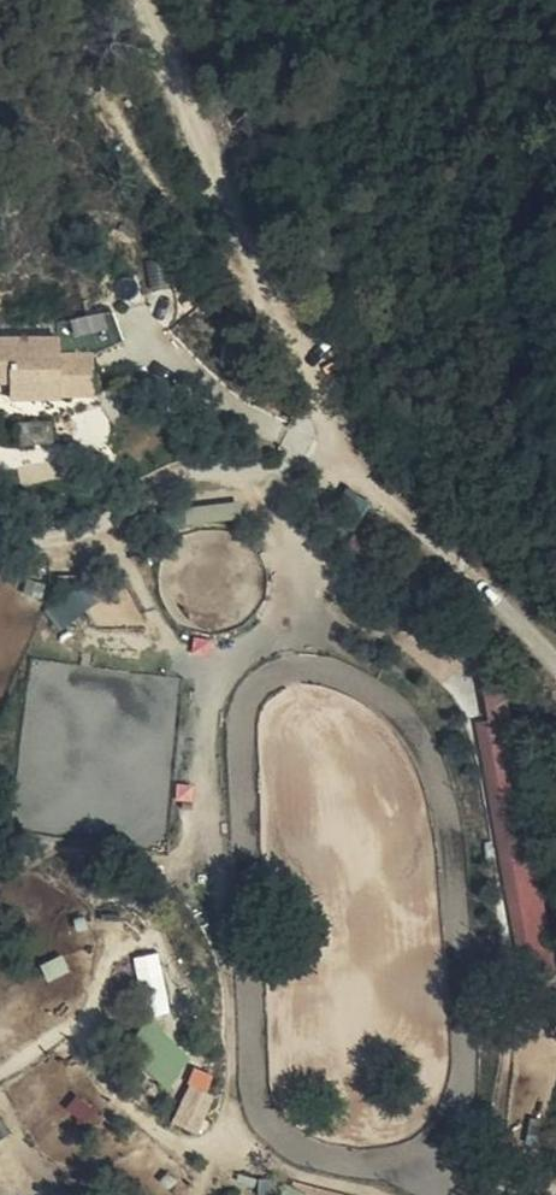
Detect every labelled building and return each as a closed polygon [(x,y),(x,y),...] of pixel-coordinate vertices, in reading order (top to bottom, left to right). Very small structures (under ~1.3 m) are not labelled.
[(242,496),(187,498),(188,516),(242,515),(242,496)] [(48,604),(61,625),(104,597),(91,577),(48,604)] [(162,949),(139,953),(146,1006),(169,1003),(162,949)] [(198,1129),(221,1074),(197,1064),(174,1119),(198,1129)]
